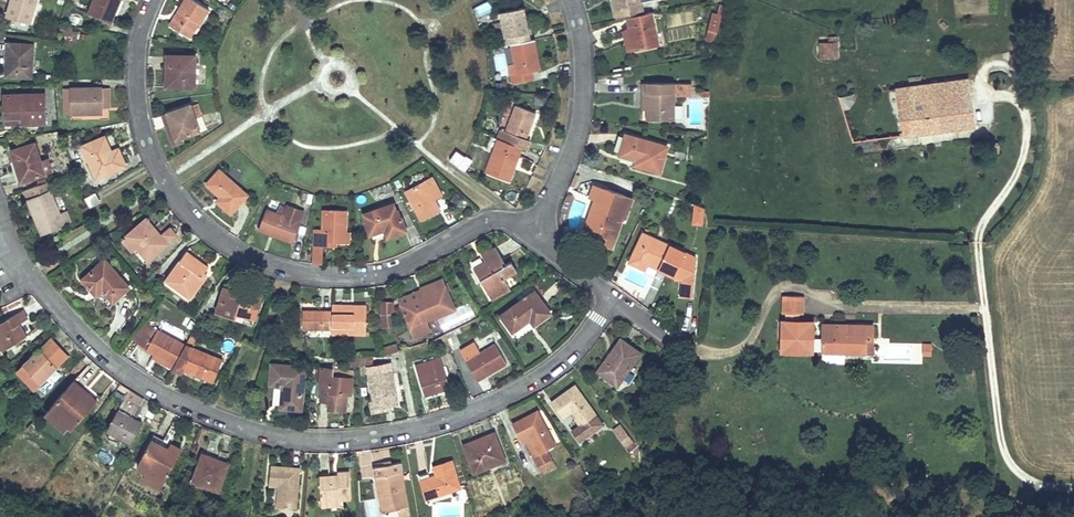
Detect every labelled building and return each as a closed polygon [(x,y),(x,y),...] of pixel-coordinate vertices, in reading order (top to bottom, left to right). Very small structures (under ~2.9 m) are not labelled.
[(10,14),(33,21),(39,0),(13,0),(10,14)] [(94,10),(122,20),(129,0),(98,0),(94,10)] [(193,39),(202,24),(206,27),(214,14),(192,0),(189,0),(177,18),(183,22),(179,30),(193,39)] [(638,14),(653,11),(651,0),(623,0),(626,17),(638,14)] [(504,11),(510,44),(516,43),(538,38),(539,38),(531,7),(504,11)] [(673,46),(665,9),(653,11),(638,14),(645,52),(673,46)] [(704,40),(715,43),(722,14),(711,12),(704,40)] [(196,42),(206,27),(202,24),(193,39),(196,42)] [(72,27),(61,25),(60,34),(71,35),(72,27)] [(818,60),(837,59),(837,36),(818,36),(818,60)] [(538,38),(516,43),(522,72),(516,73),(517,81),(536,78),(534,69),(544,67),(538,38)] [(35,44),(11,41),(8,70),(16,70),(16,77),(32,78),(35,44)] [(196,59),(168,59),(168,72),(172,72),(172,93),(198,92),(196,59)] [(975,126),(967,74),(843,93),(850,144),(975,126)] [(671,85),(653,83),(652,92),(657,93),(655,121),(682,123),(685,94),(671,92),(671,85)] [(115,85),(109,86),(110,104),(117,103),(115,85)] [(109,86),(75,89),(78,113),(111,109),(110,104),(109,86)] [(6,98),(6,120),(24,119),(25,128),(49,126),(47,95),(6,98)] [(201,104),(191,107),(195,118),(205,114),(201,104)] [(523,135),(520,141),(532,146),(537,148),(540,142),(533,139),(543,112),(524,104),(513,130),(523,135)] [(191,105),(168,112),(177,140),(186,137),(200,133),(195,118),(191,107),(191,105)] [(177,140),(168,112),(161,114),(173,152),(189,147),(186,137),(177,140)] [(24,119),(6,120),(7,130),(25,128),(24,119)] [(106,132),(83,143),(101,177),(132,161),(123,144),(115,148),(106,132)] [(673,148),(629,134),(623,155),(645,162),(643,167),(665,174),(673,148)] [(532,146),(520,141),(507,136),(494,172),(517,182),(524,165),(521,164),(524,155),(528,156),(532,146)] [(1015,154),(1014,143),(1004,144),(1004,154),(1015,154)] [(37,145),(13,153),(16,163),(20,161),(22,170),(18,171),(23,186),(47,177),(37,145)] [(458,167),(465,157),(457,151),(449,161),(458,167)] [(464,171),(471,161),(465,157),(458,167),(464,171)] [(221,174),(210,188),(226,200),(221,204),(237,216),(252,198),(221,174)] [(588,190),(593,178),(588,176),(585,186),(584,188),(588,190)] [(431,180),(408,197),(427,223),(443,212),(437,202),(444,197),(431,180)] [(53,184),(24,195),(28,204),(32,203),(48,238),(73,227),(71,224),(78,220),(73,210),(66,213),(53,184)] [(635,199),(595,185),(590,199),(597,201),(587,230),(602,236),(600,244),(616,249),(626,217),(629,218),(635,199)] [(95,192),(85,198),(90,207),(100,201),(98,197),(95,192)] [(269,209),(282,212),(284,205),(271,202),(269,209)] [(403,203),(376,212),(380,222),(376,223),(380,236),(396,230),(399,237),(418,231),(413,217),(408,219),(403,203)] [(689,224),(703,226),(706,207),(692,204),(689,224)] [(331,209),(330,227),(322,227),(322,246),(332,247),(333,241),(345,241),(360,242),(361,234),(353,233),(354,209),(331,209)] [(272,214),(265,233),(300,244),(306,225),(272,214)] [(147,220),(128,236),(151,261),(168,244),(158,233),(155,235),(150,229),(153,227),(147,220)] [(674,269),(683,244),(648,231),(636,260),(653,267),(656,262),(674,269)] [(516,267),(506,249),(493,255),(497,264),(484,271),(502,302),(522,290),(518,282),(529,276),(522,264),(516,267)] [(212,268),(188,253),(168,284),(195,301),(211,277),(207,275),(212,268)] [(103,262),(82,282),(91,293),(96,290),(113,306),(130,289),(103,262)] [(408,301),(411,309),(423,338),(438,332),(436,325),(463,313),(450,283),(431,292),(408,301)] [(561,313),(543,289),(510,313),(524,332),(541,320),(544,324),(561,313)] [(226,290),(218,318),(238,323),(239,319),(257,324),(266,296),(245,291),(244,296),(226,290)] [(403,302),(392,302),(392,314),(393,327),(405,325),(403,313),(403,302)] [(338,334),(338,337),(375,339),(377,308),(364,307),(362,312),(349,311),(348,306),(339,305),(339,312),(338,334)] [(860,360),(859,345),(868,345),(868,333),(819,335),(819,348),(806,348),(806,334),(792,334),(791,326),(800,325),(799,307),(776,308),(776,326),(783,326),(783,335),(775,335),(776,364),(807,363),(807,360),(820,360),(820,361),(842,361),(860,360)] [(0,321),(0,344),(3,350),(28,336),(21,322),(30,318),(25,309),(0,321)] [(178,309),(172,315),(189,331),(195,325),(178,309)] [(308,333),(338,334),(339,312),(310,311),(308,333)] [(257,324),(239,319),(238,323),(256,328),(257,324)] [(149,352),(180,368),(190,350),(191,347),(162,332),(149,352)] [(643,352),(620,336),(595,373),(618,389),(643,352)] [(71,360),(52,342),(16,376),(43,402),(61,383),(54,377),(71,360)] [(921,356),(930,356),(930,343),(921,343),(921,356)] [(868,345),(859,345),(860,360),(869,360),(868,345)] [(503,346),(474,366),(488,386),(517,365),(503,346)] [(407,347),(393,350),(394,358),(402,356),(409,354),(407,347)] [(190,350),(180,368),(177,374),(186,378),(189,374),(215,388),(225,368),(190,350)] [(358,357),(358,365),(373,364),(372,356),(358,357)] [(842,361),(820,361),(820,374),(842,373),(842,361)] [(449,362),(423,370),(433,401),(459,393),(449,362)] [(404,364),(379,369),(387,412),(412,407),(404,364)] [(278,371),(276,390),(291,392),(289,413),(307,414),(310,374),(278,371)] [(344,374),(327,373),(326,388),(329,389),(328,406),(337,408),(335,415),(355,416),(357,397),(362,397),(362,384),(343,382),(344,374)] [(77,383),(54,410),(73,426),(78,431),(100,403),(91,396),(88,400),(83,396),(88,392),(77,383)] [(604,426),(575,384),(550,402),(562,419),(569,414),(578,426),(570,431),(579,443),(604,426)] [(73,426),(54,410),(47,418),(66,434),(73,426)] [(539,440),(548,455),(555,450),(563,445),(543,413),(519,429),(529,446),(539,440)] [(123,415),(111,435),(137,449),(148,429),(123,415)] [(619,426),(612,431),(616,436),(623,430),(619,426)] [(623,430),(616,436),(628,450),(634,444),(623,430)] [(499,437),(470,450),(482,474),(510,461),(499,437)] [(173,455),(156,446),(142,473),(151,478),(170,487),(180,468),(186,454),(176,449),(173,455)] [(561,460),(555,450),(548,455),(541,459),(547,469),(561,460)] [(233,469),(207,462),(199,487),(225,494),(233,469)] [(460,468),(441,473),(442,479),(426,484),(432,506),(467,497),(460,468)] [(307,471),(279,469),(277,487),(291,489),(288,511),(303,512),(307,471)] [(408,516),(418,516),(409,472),(383,478),(391,516),(399,516),(408,515),(408,516)] [(358,499),(356,473),(347,474),(347,478),(339,479),(339,477),(327,477),(328,501),(358,499)] [(170,487),(151,478),(147,487),(166,496),(170,487)]
